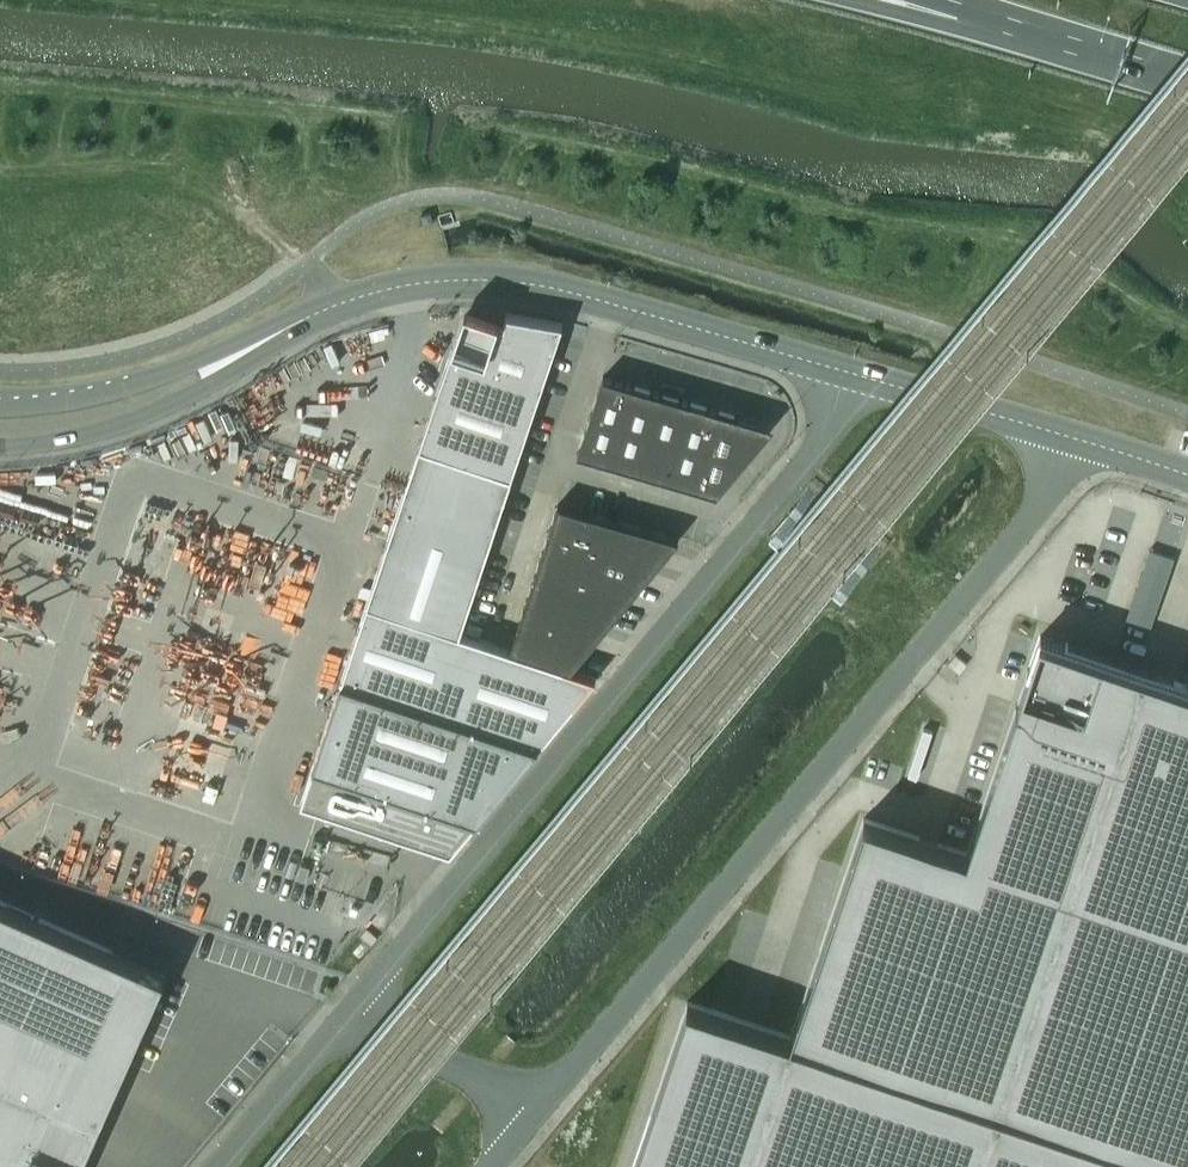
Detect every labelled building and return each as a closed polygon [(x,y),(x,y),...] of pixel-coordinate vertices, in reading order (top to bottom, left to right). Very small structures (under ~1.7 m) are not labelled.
[(368,600),(302,801),(441,847),(451,850),(593,677),(581,673),(569,669),(568,669),(540,660),(511,650),(506,649),(473,638),(461,634),(462,631),(482,567),(510,476),(511,476),(563,323),(506,313),(504,324),(462,317),(452,348),(419,445),(368,600)] [(759,442),(757,441),(768,427),(737,418),(738,413),(600,373),(598,381),(587,417),(577,452),(717,493),(759,442)] [(559,505),(550,530),(604,545),(609,547),(617,522),(559,505)] [(617,522),(609,547),(657,560),(676,538),(617,522)] [(550,531),(543,554),(591,568),(596,569),(604,545),(550,530),(550,531)] [(604,545),(596,569),(640,581),(653,565),(657,560),(609,547),(604,545)] [(543,554),(535,578),(579,590),(583,592),(591,568),(543,554)] [(591,568),(583,592),(622,603),(640,581),(596,569),(591,568)] [(535,578),(527,602),(566,613),(571,614),(579,590),(535,578)] [(579,590),(571,614),(605,624),(622,603),(583,592),(579,590)] [(527,602),(519,625),(553,635),(558,636),(566,613),(527,602)] [(566,613),(558,636),(588,645),(605,624),(571,614),(566,613)] [(519,625),(511,650),(540,660),(545,661),(553,635),(519,625)] [(553,635),(545,661),(568,669),(588,645),(558,636),(553,635)] [(633,1166),(1187,1166),(1187,686),(1041,636),(968,853),(864,818),(791,1036),(688,1002),(633,1166)] [(165,974),(0,900),(0,1166),(78,1166),(165,974)]
